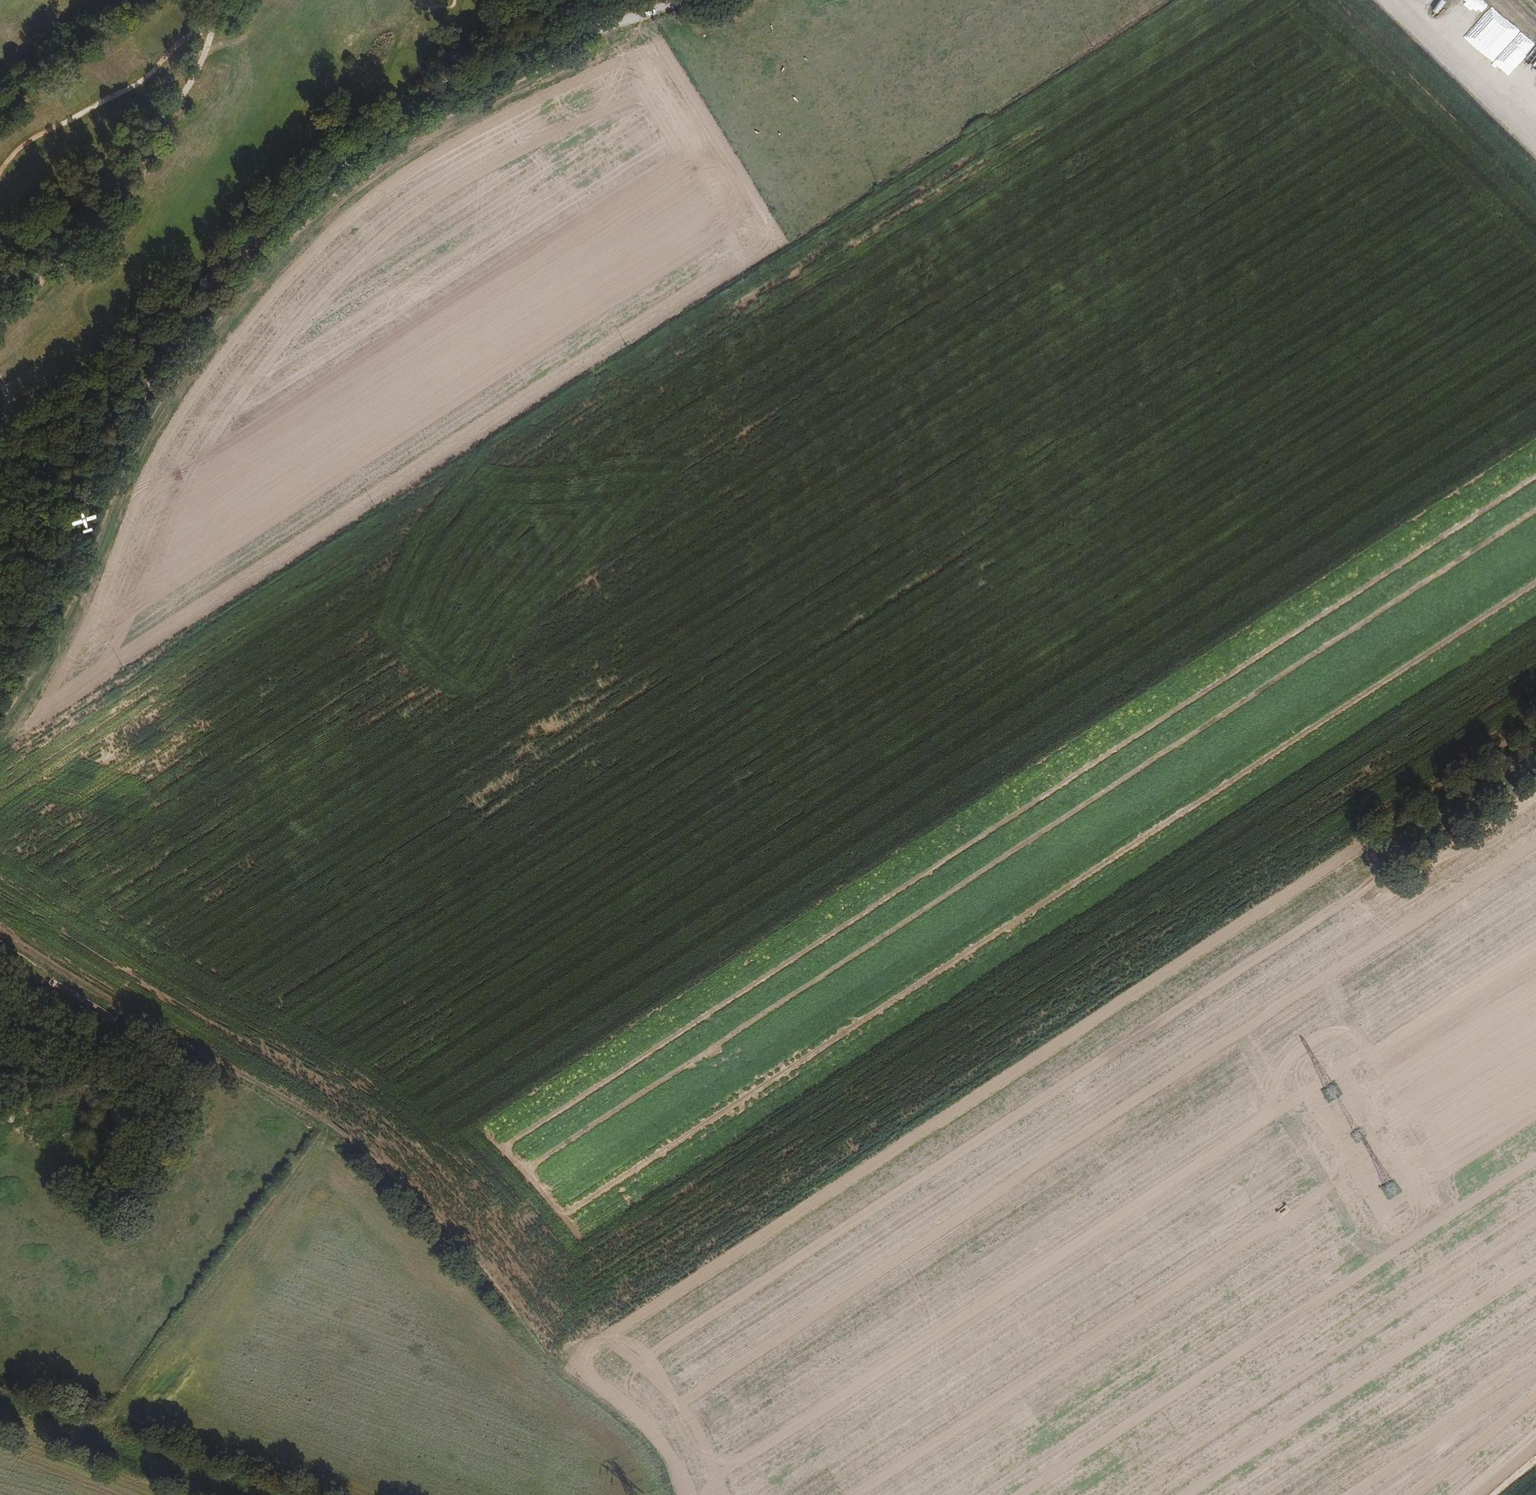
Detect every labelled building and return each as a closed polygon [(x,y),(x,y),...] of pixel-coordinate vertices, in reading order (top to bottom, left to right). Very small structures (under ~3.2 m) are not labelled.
[(1474,69),(1509,27),(1476,0),(1447,0),(1433,17),(1456,37),(1448,47),(1474,69)]
